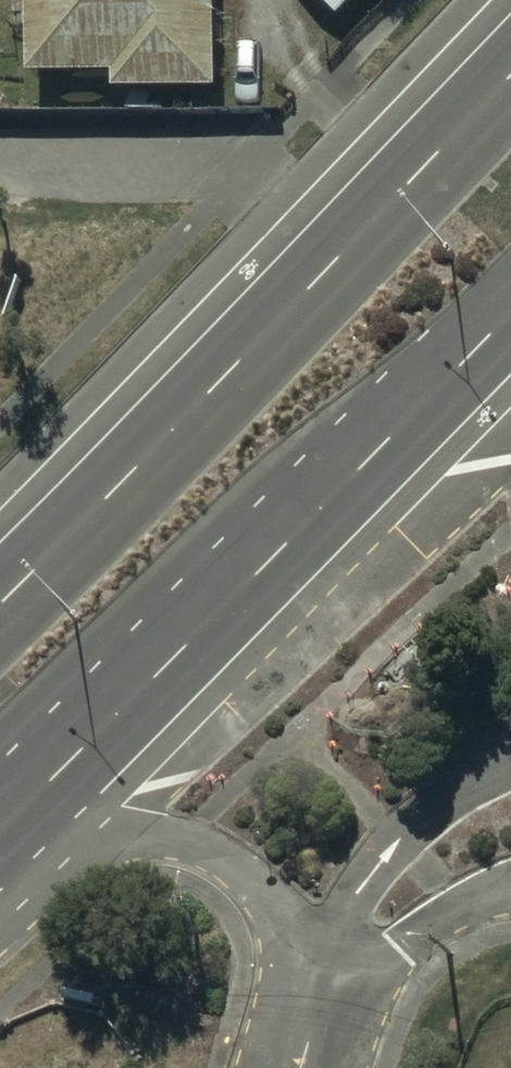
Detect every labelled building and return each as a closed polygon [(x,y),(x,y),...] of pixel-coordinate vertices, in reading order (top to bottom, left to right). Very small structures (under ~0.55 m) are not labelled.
[(33,87),(119,87),(119,101),(219,100),(218,0),(33,0),(33,87)] [(336,21),(356,0),(315,0),(336,21)]
